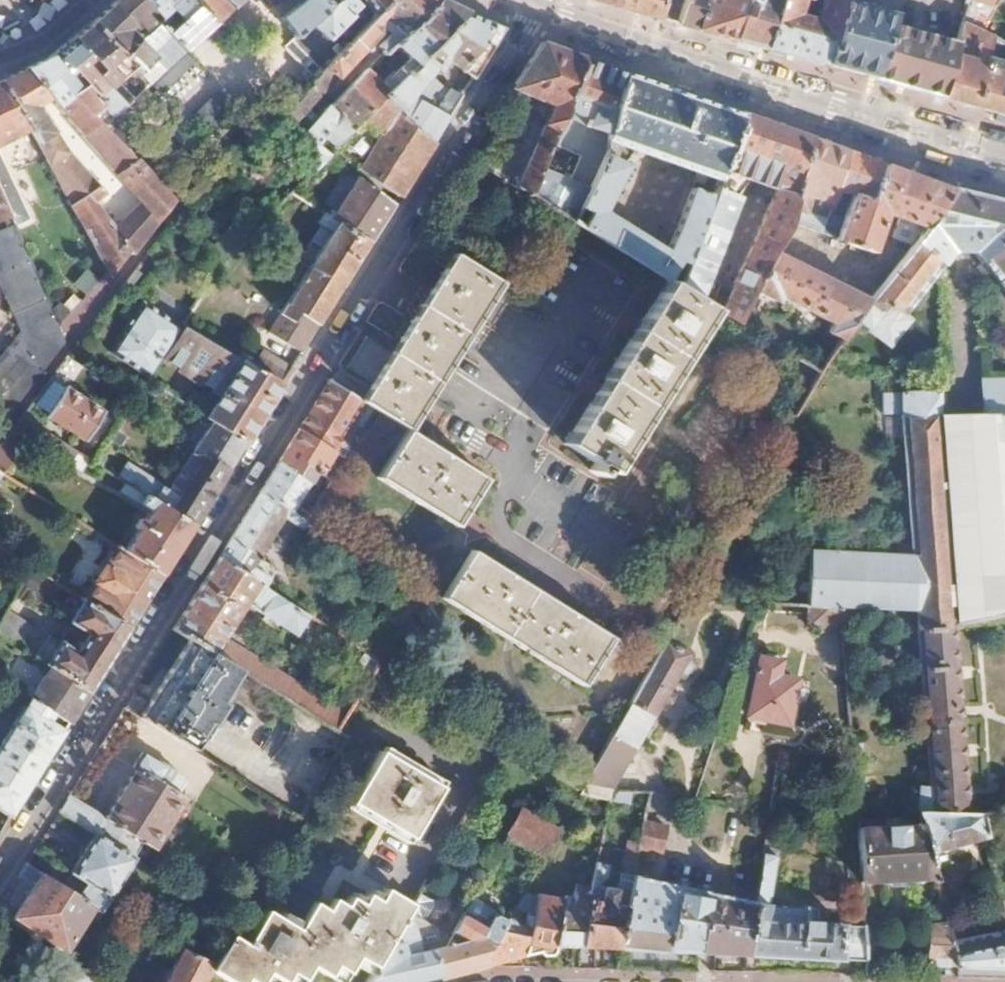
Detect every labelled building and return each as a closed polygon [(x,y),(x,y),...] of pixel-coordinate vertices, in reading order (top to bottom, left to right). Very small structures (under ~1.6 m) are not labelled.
[(89,20),(148,83),(185,51),(156,22),(160,18),(143,0),(111,0),(89,20)] [(160,18),(156,22),(185,51),(242,0),(143,0),(160,18)] [(281,16),(293,35),(284,44),(299,61),(313,77),(332,57),(327,52),(336,42),(342,47),(386,0),(300,0),(281,16)] [(342,47),(336,42),(327,52),(332,57),(313,77),(309,82),(320,92),(375,32),(374,24),(379,21),(389,31),(375,46),(381,53),(390,44),(417,18),(434,0),(386,0),(342,47)] [(417,18),(390,44),(405,58),(389,74),(376,82),(364,71),(363,69),(331,102),(341,111),(319,135),(333,147),(382,96),(463,9),(444,0),(434,0),(417,18)] [(617,8),(661,21),(667,0),(619,0),(617,8)] [(677,25),(734,41),(741,15),(744,4),(745,0),(685,0),(677,25)] [(741,15),(734,41),(765,49),(778,3),(766,0),(745,0),(744,4),(751,5),(748,17),(741,15)] [(844,0),(820,0),(816,22),(798,18),(803,0),(779,0),(778,3),(765,49),(827,66),(844,2),(844,0)] [(981,0),(970,0),(962,27),(982,35),(993,12),(995,6),(981,0)] [(891,17),(844,2),(827,66),(874,79),(888,26),(891,17)] [(751,5),(744,4),(741,15),(748,17),(751,5)] [(502,27),(463,9),(382,96),(396,107),(414,129),(431,140),(460,94),(450,86),(448,89),(428,73),(442,56),(471,75),(502,27)] [(89,20),(69,38),(98,67),(94,72),(106,85),(114,79),(132,98),(148,83),(89,20)] [(957,45),(888,26),(874,79),(942,98),(957,45)] [(957,45),(942,98),(1004,115),(1004,63),(984,59),(987,50),(991,39),(982,35),(962,27),(957,45)] [(69,38),(47,58),(75,86),(81,83),(86,79),(97,90),(92,95),(112,116),(125,104),(106,85),(94,72),(98,67),(69,38)] [(998,42),(991,39),(987,50),(994,53),(998,42)] [(586,59),(541,43),(511,91),(521,95),(495,137),(545,159),(586,59)] [(22,69),(47,97),(79,133),(97,118),(102,124),(112,116),(92,95),(81,83),(75,86),(47,58),(43,59),(22,69)] [(624,73),(586,59),(545,159),(530,197),(571,222),(603,156),(606,141),(611,110),(624,73)] [(299,61),(286,75),(302,90),(309,82),(313,77),(299,61)] [(39,146),(108,272),(128,250),(132,253),(173,202),(118,141),(102,124),(97,118),(79,133),(138,200),(112,227),(93,201),(105,191),(67,149),(37,104),(47,97),(22,69),(0,80),(0,85),(28,129),(39,146)] [(624,73),(611,110),(606,141),(716,180),(717,177),(720,170),(740,115),(624,73)] [(309,82),(302,90),(281,112),(273,120),(284,130),(320,92),(309,82)] [(28,129),(0,85),(0,144),(28,129)] [(396,107),(382,96),(333,147),(364,173),(381,185),(396,195),(431,140),(414,129),(396,107)] [(331,102),(329,100),(292,140),(303,150),(295,160),(308,173),(327,153),(315,140),(318,138),(319,135),(341,111),(331,102)] [(809,139),(740,115),(720,170),(773,192),(729,289),(704,277),(733,197),(727,194),(731,182),(717,177),(716,180),(710,196),(684,266),(677,287),(713,309),(736,323),(753,290),(772,253),(789,220),(809,139)] [(495,137),(481,157),(498,168),(494,174),(501,179),(530,197),(545,159),(495,137)] [(882,166),(809,139),(789,220),(820,232),(832,205),(835,190),(850,195),(851,193),(868,200),(882,166)] [(571,222),(573,223),(667,281),(677,262),(684,266),(710,196),(690,190),(675,226),(663,251),(600,213),(603,208),(607,211),(614,198),(609,196),(624,165),(603,156),(571,222)] [(13,223),(25,217),(0,161),(0,194),(13,223)] [(350,184),(345,192),(334,209),(323,202),(318,209),(322,211),(368,240),(391,204),(381,195),(345,166),(339,176),(350,184)] [(851,193),(850,195),(834,238),(872,254),(886,215),(901,172),(882,166),(868,200),(851,193)] [(915,178),(901,172),(886,215),(900,220),(915,178)] [(951,191),(915,178),(900,220),(893,238),(912,245),(951,191)] [(345,192),(334,185),(323,202),(334,209),(345,192)] [(951,191),(912,245),(867,301),(853,320),(887,345),(907,318),(901,314),(941,263),(950,251),(954,252),(951,191)] [(972,195),(951,191),(954,252),(972,253),(972,195)] [(0,228),(0,285),(20,329),(0,355),(0,424),(65,340),(59,325),(13,223),(0,194),(0,216),(5,226),(0,228)] [(976,253),(984,265),(1004,293),(1004,235),(998,226),(1004,221),(1004,203),(972,195),(972,253),(976,253)] [(330,228),(320,244),(307,266),(339,287),(368,240),(322,211),(317,220),(320,222),(330,228)] [(330,228),(320,222),(310,237),(320,244),(330,228)] [(774,303),(780,293),(831,325),(827,334),(838,340),(853,320),(867,301),(772,253),(753,290),(774,303)] [(499,285),(453,256),(361,401),(376,411),(380,413),(385,417),(399,426),(408,431),(499,285)] [(339,287),(307,266),(267,330),(299,351),(339,287)] [(677,287),(667,281),(564,445),(609,473),(713,309),(677,287)] [(180,326),(140,301),(108,352),(148,377),(180,326)] [(243,440),(280,380),(252,363),(183,320),(180,326),(148,377),(147,379),(211,419),(243,440)] [(358,384),(387,331),(371,322),(342,376),(358,384)] [(291,364),(262,346),(252,363),(280,380),(291,364)] [(819,374),(799,362),(792,378),(811,387),(819,374)] [(358,400),(329,381),(300,429),(332,448),(338,439),(351,447),(353,448),(376,411),(361,401),(358,400)] [(988,381),(987,415),(997,415),(1004,415),(1004,381),(988,381)] [(102,408),(64,385),(45,415),(82,438),(102,408)] [(899,415),(913,556),(809,553),(808,606),(841,606),(917,608),(919,626),(953,622),(1004,615),(1004,439),(997,415),(987,415),(941,415),(941,394),(899,396),(899,415)] [(26,407),(21,414),(38,425),(43,418),(26,407)] [(385,417),(380,413),(369,431),(388,443),(399,426),(385,417)] [(21,414),(0,441),(0,471),(3,473),(38,425),(21,414)] [(997,415),(1004,439),(1004,415),(997,415)] [(186,442),(194,447),(168,486),(163,482),(163,481),(126,459),(117,474),(145,492),(192,522),(243,440),(211,419),(199,437),(192,432),(186,442)] [(113,432),(102,425),(83,453),(95,460),(113,432)] [(332,448),(300,429),(280,460),(296,471),(301,464),(302,465),(304,463),(319,473),(320,474),(333,453),(343,458),(351,447),(338,439),(332,448)] [(461,464),(408,431),(377,477),(441,518),(455,495),(446,489),(461,464)] [(296,471),(280,460),(260,493),(303,520),(308,512),(297,505),(309,483),(312,484),(319,473),(304,463),(302,465),(301,464),(296,471)] [(446,489),(455,495),(441,518),(455,527),(484,479),(461,464),(446,489)] [(140,500),(150,507),(127,542),(116,535),(113,540),(117,543),(162,570),(192,522),(145,492),(140,500)] [(273,574),(276,569),(259,558),(283,518),(301,528),(306,521),(303,520),(260,493),(218,559),(272,593),(275,587),(270,583),(274,575),(273,574)] [(162,570),(117,543),(84,597),(129,625),(163,571),(162,570)] [(470,551),(441,597),(581,686),(611,640),(470,551)] [(347,716),(223,640),(252,590),(257,595),(252,605),(298,634),(309,616),(272,593),(218,559),(173,631),(189,641),(239,671),(338,731),(347,716)] [(70,620),(88,632),(76,651),(54,637),(39,660),(48,665),(89,690),(129,625),(84,597),(70,620)] [(841,606),(808,606),(808,627),(825,627),(826,633),(843,632),(841,606)] [(0,616),(0,635),(32,655),(46,633),(5,608),(0,616)] [(953,622),(919,626),(936,809),(937,811),(971,810),(953,622)] [(47,633),(46,633),(32,655),(39,660),(54,637),(47,633)] [(239,671),(189,641),(140,719),(191,750),(239,671)] [(690,649),(666,643),(587,783),(610,792),(661,703),(672,706),(675,694),(673,694),(677,677),(690,681),(693,669),(694,662),(687,660),(690,649)] [(371,654),(368,653),(356,674),(369,681),(377,667),(381,661),(371,654)] [(779,665),(758,661),(746,717),(786,725),(795,681),(776,677),(779,665)] [(89,690),(48,665),(29,697),(52,711),(69,721),(89,690)] [(22,704),(0,741),(0,808),(10,814),(64,728),(47,719),(52,711),(29,697),(24,706),(22,704)] [(445,789),(383,751),(352,802),(414,840),(445,789)] [(131,770),(134,772),(104,820),(69,798),(58,815),(94,836),(95,835),(119,847),(126,836),(152,853),(184,804),(156,787),(166,771),(141,755),(131,770)] [(166,771),(156,787),(184,804),(194,788),(166,771)] [(936,809),(917,811),(920,825),(927,852),(982,833),(976,810),(971,810),(937,811),(936,809)] [(559,833),(522,811),(507,837),(543,861),(559,833)] [(663,828),(640,823),(635,849),(658,854),(663,828)] [(920,825),(855,829),(858,884),(933,879),(927,852),(920,825)] [(95,835),(94,836),(62,890),(93,909),(103,914),(138,857),(119,847),(95,835)] [(493,915),(469,901),(440,949),(429,953),(435,978),(484,965),(510,919),(516,909),(524,894),(543,861),(507,837),(501,847),(501,848),(525,862),(493,915)] [(598,847),(590,886),(577,948),(616,950),(630,878),(635,852),(623,850),(620,866),(623,866),(621,879),(622,883),(621,890),(596,887),(597,879),(602,878),(608,849),(598,847)] [(761,847),(752,902),(744,956),(863,962),(862,945),(861,927),(814,925),(818,922),(819,919),(819,916),(817,913),(813,912),(813,910),(804,909),(803,908),(763,904),(774,849),(761,847)] [(19,878),(33,886),(11,921),(64,954),(93,909),(62,890),(26,866),(19,878)] [(752,902),(630,878),(616,950),(744,956),(752,902)] [(568,901),(563,899),(553,947),(577,948),(590,886),(576,883),(574,895),(569,894),(568,901)] [(264,910),(244,943),(230,935),(213,962),(210,967),(235,981),(242,981),(246,975),(257,981),(259,981),(266,971),(284,981),(290,971),(302,979),(310,967),(327,977),(334,966),(346,973),(356,957),(375,968),(412,906),(382,888),(376,899),(366,894),(359,905),(348,898),(342,907),(331,900),(325,911),(312,902),(296,929),(264,910)] [(412,906),(375,968),(366,981),(416,981),(435,978),(429,953),(414,957),(412,943),(415,943),(419,920),(430,901),(419,894),(412,906)] [(516,909),(524,913),(524,925),(510,919),(484,965),(553,947),(563,899),(537,895),(537,896),(524,894),(516,909)] [(945,931),(953,969),(953,978),(1004,980),(1004,917),(1000,900),(988,903),(996,929),(999,928),(1001,941),(958,952),(955,942),(952,930),(945,931)] [(943,925),(928,925),(923,967),(953,969),(945,931),(943,925)] [(999,928),(996,929),(955,942),(958,952),(1001,941),(999,928)] [(862,945),(863,962),(863,976),(890,977),(889,945),(862,945)] [(181,948),(163,981),(201,981),(210,967),(213,962),(181,948)]
